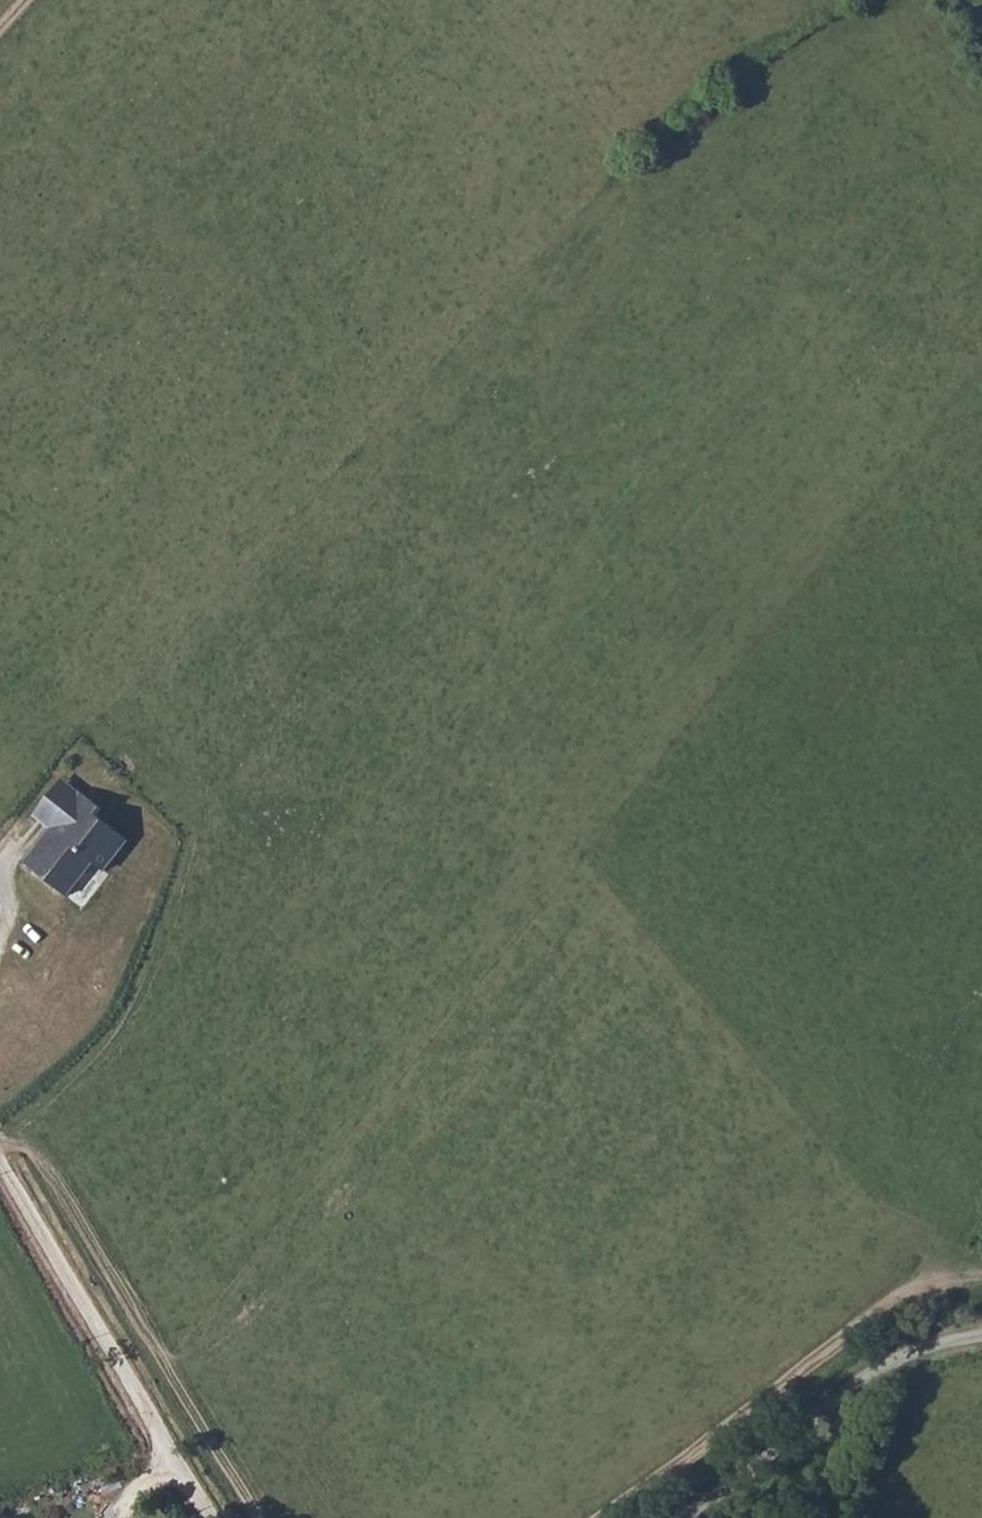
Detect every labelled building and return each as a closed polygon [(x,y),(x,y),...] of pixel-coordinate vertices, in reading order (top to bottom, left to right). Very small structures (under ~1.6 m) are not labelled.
[(47,838),(76,800),(59,787),(29,824),(44,836),(47,838)] [(96,816),(76,800),(47,838),(57,846),(31,880),(62,904),(88,871),(99,879),(123,848),(91,823),(96,816)] [(31,880),(57,846),(47,838),(44,836),(18,870),(31,880)]
